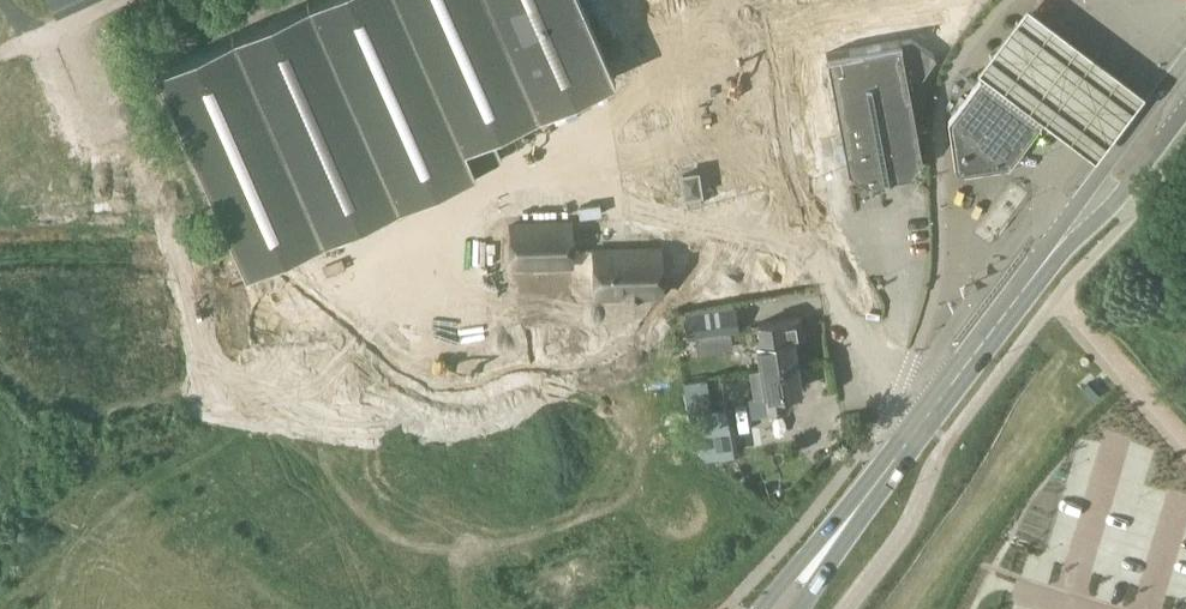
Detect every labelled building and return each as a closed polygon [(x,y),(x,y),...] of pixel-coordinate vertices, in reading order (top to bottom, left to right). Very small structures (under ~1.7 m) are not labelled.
[(626,160),(718,128),(674,0),(573,0),(626,160)] [(1000,88),(1001,95),(1038,124),(1045,122),(1093,158),(1144,91),(1026,2),(975,70),(1000,88)] [(313,9),(220,25),(253,229),(347,214),(313,9)] [(915,39),(826,55),(847,168),(864,179),(910,171),(920,154),(909,94),(937,54),(915,39)] [(1038,124),(1001,95),(979,79),(947,121),(955,173),(1007,166),(1039,124),(1038,124)] [(723,84),(724,106),(737,105),(736,83),(723,84)] [(514,118),(419,130),(443,338),(538,327),(532,269),(526,220),(514,118)] [(696,172),(682,175),(687,205),(701,203),(696,172)] [(879,183),(851,186),(853,203),(881,199),(879,183)] [(659,248),(594,249),(596,297),(661,296),(659,248)] [(683,289),(684,301),(708,297),(706,285),(683,289)] [(685,313),(677,315),(679,338),(688,337),(688,338),(739,331),(735,306),(685,313)] [(761,366),(795,362),(792,339),(802,337),(799,316),(758,323),(761,342),(757,342),(761,366)] [(762,370),(752,372),(756,397),(766,395),(769,413),(789,410),(786,391),(800,388),(799,383),(803,382),(800,365),(796,366),(795,362),(761,366),(762,370)] [(706,422),(714,420),(706,377),(683,381),(693,441),(709,438),(706,422)] [(726,400),(715,402),(723,453),(762,446),(759,429),(755,430),(750,396),(726,400)] [(0,593),(0,608),(40,608),(0,593)]
